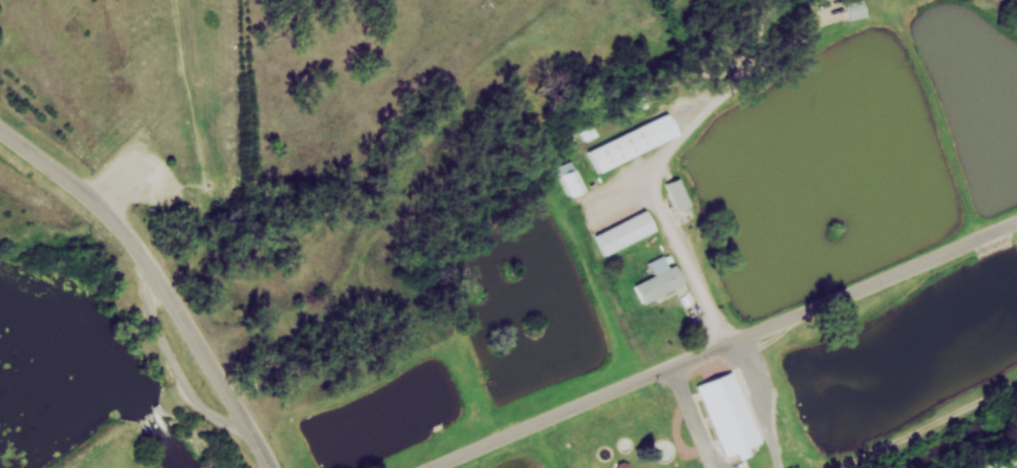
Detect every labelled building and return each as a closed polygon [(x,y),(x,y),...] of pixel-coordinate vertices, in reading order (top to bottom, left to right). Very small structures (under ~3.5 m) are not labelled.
[(589,150),(668,110),(680,133),(601,173),(589,150)] [(585,192),(578,160),(561,165),(569,196),(585,192)] [(667,183),(682,176),(694,204),(679,210),(667,183)] [(592,234),(646,208),(656,229),(602,255),(592,234)] [(663,254),(648,262),(654,275),(632,286),(642,304),(685,282),(675,263),(669,266),(663,254)] [(694,386),(730,371),(759,440),(722,455),(694,386)]
